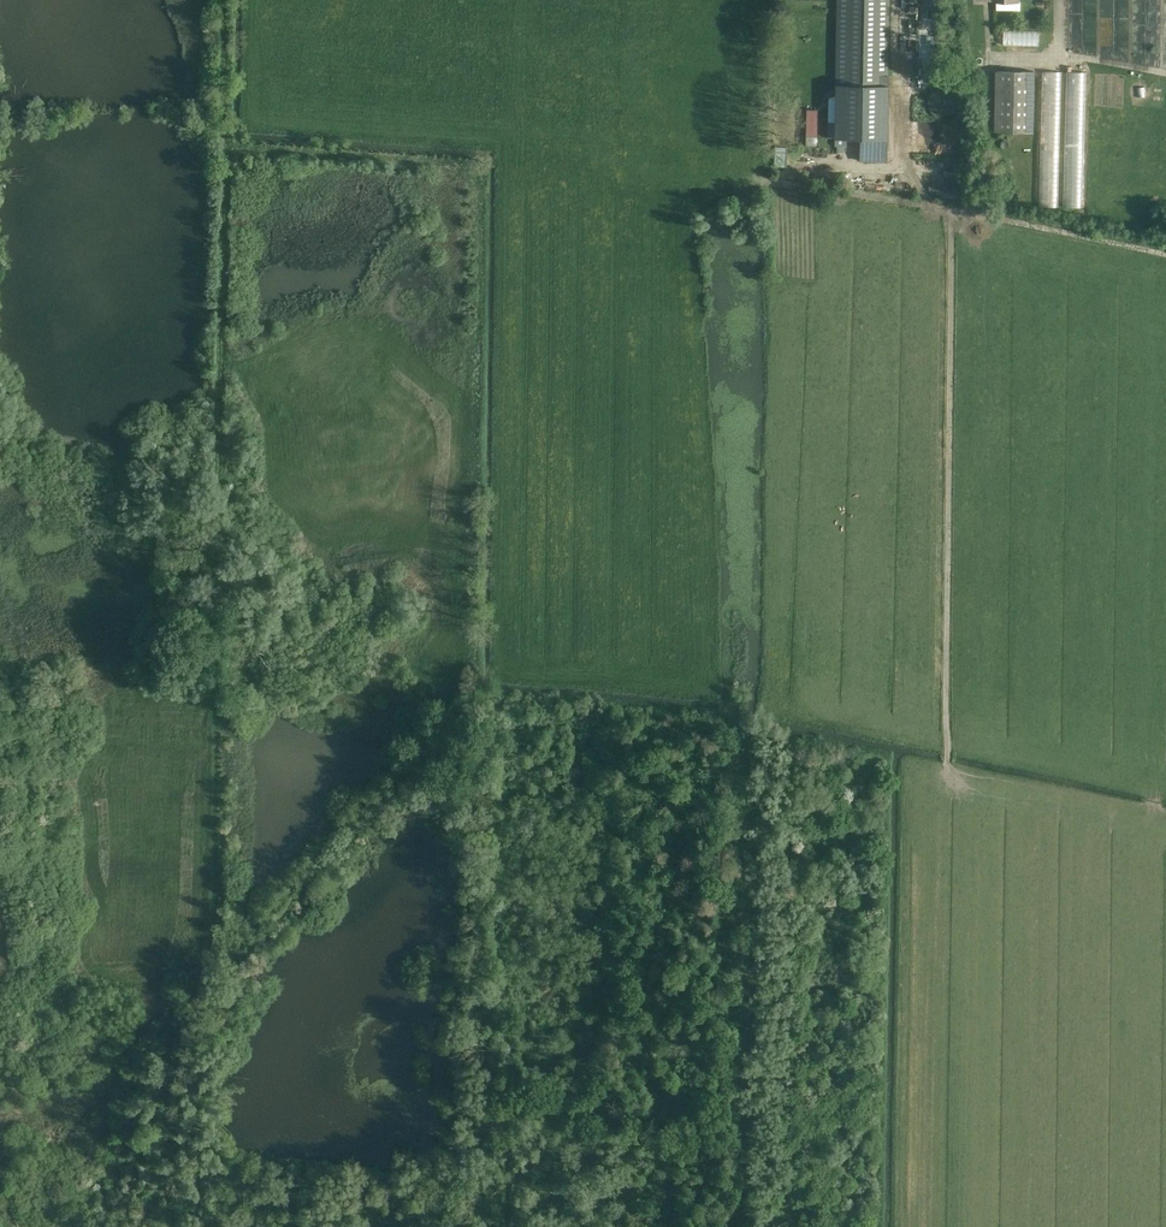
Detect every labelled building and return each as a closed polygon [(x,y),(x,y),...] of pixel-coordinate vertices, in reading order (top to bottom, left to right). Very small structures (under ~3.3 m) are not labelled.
[(887,162),(887,140),(890,0),(836,0),(834,139),(835,139),(835,147),(846,147),(847,139),(859,139),(859,161),(887,162)] [(996,2),(996,10),(1020,11),(1020,2),(1018,2),(1018,0),(996,0),(996,2)] [(936,27),(918,26),(916,77),(934,77),(936,27)] [(999,30),(999,44),(1041,45),(1041,30),(999,30)] [(994,131),(1034,132),(1035,71),(996,70),(994,131)] [(1059,206),(1062,71),(1042,71),(1039,206),(1059,206)] [(1065,71),(1063,207),(1084,207),(1086,71),(1065,71)] [(793,116),(792,149),(811,149),(811,116),(793,116)]
